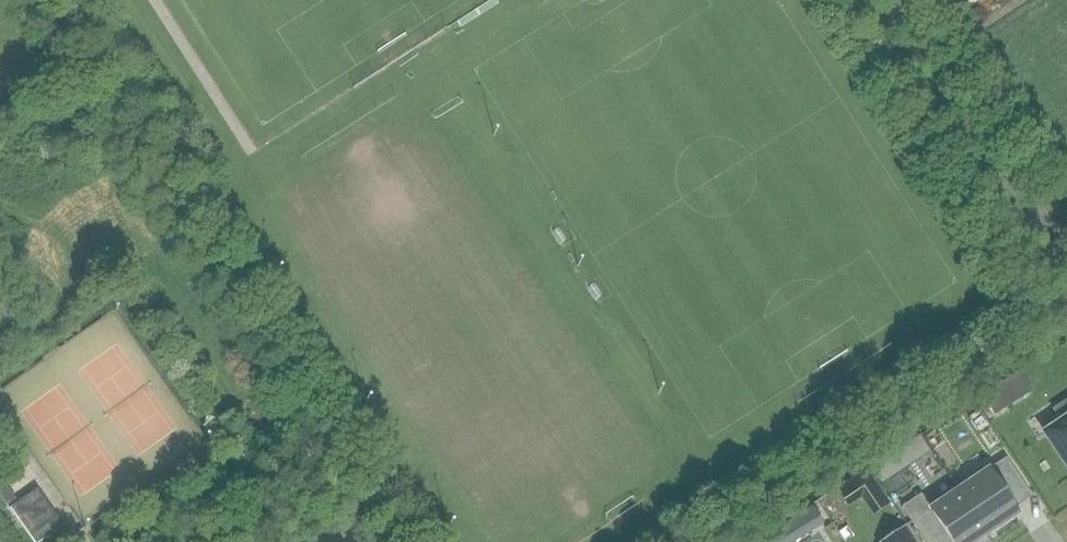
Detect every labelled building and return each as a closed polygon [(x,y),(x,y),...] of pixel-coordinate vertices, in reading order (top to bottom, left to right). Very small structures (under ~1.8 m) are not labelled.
[(981,396),(993,415),(1008,406),(996,387),(981,396)] [(1053,409),(1061,421),(1043,433),(1066,468),(1066,400),(1053,409)] [(1006,457),(958,489),(988,533),(1017,514),(1014,509),(1006,498),(1012,495),(1013,496),(1026,487),(1006,457)] [(15,499),(0,477),(0,492),(8,504),(15,499)] [(64,524),(38,487),(11,507),(35,541),(39,541),(64,524)] [(901,507),(925,541),(944,541),(943,541),(948,537),(951,541),(984,541),(986,541),(983,536),(988,533),(958,489),(930,508),(921,494),(901,507)] [(812,506),(786,522),(797,540),(823,524),(812,506)] [(903,527),(880,541),(913,541),(903,527)]
